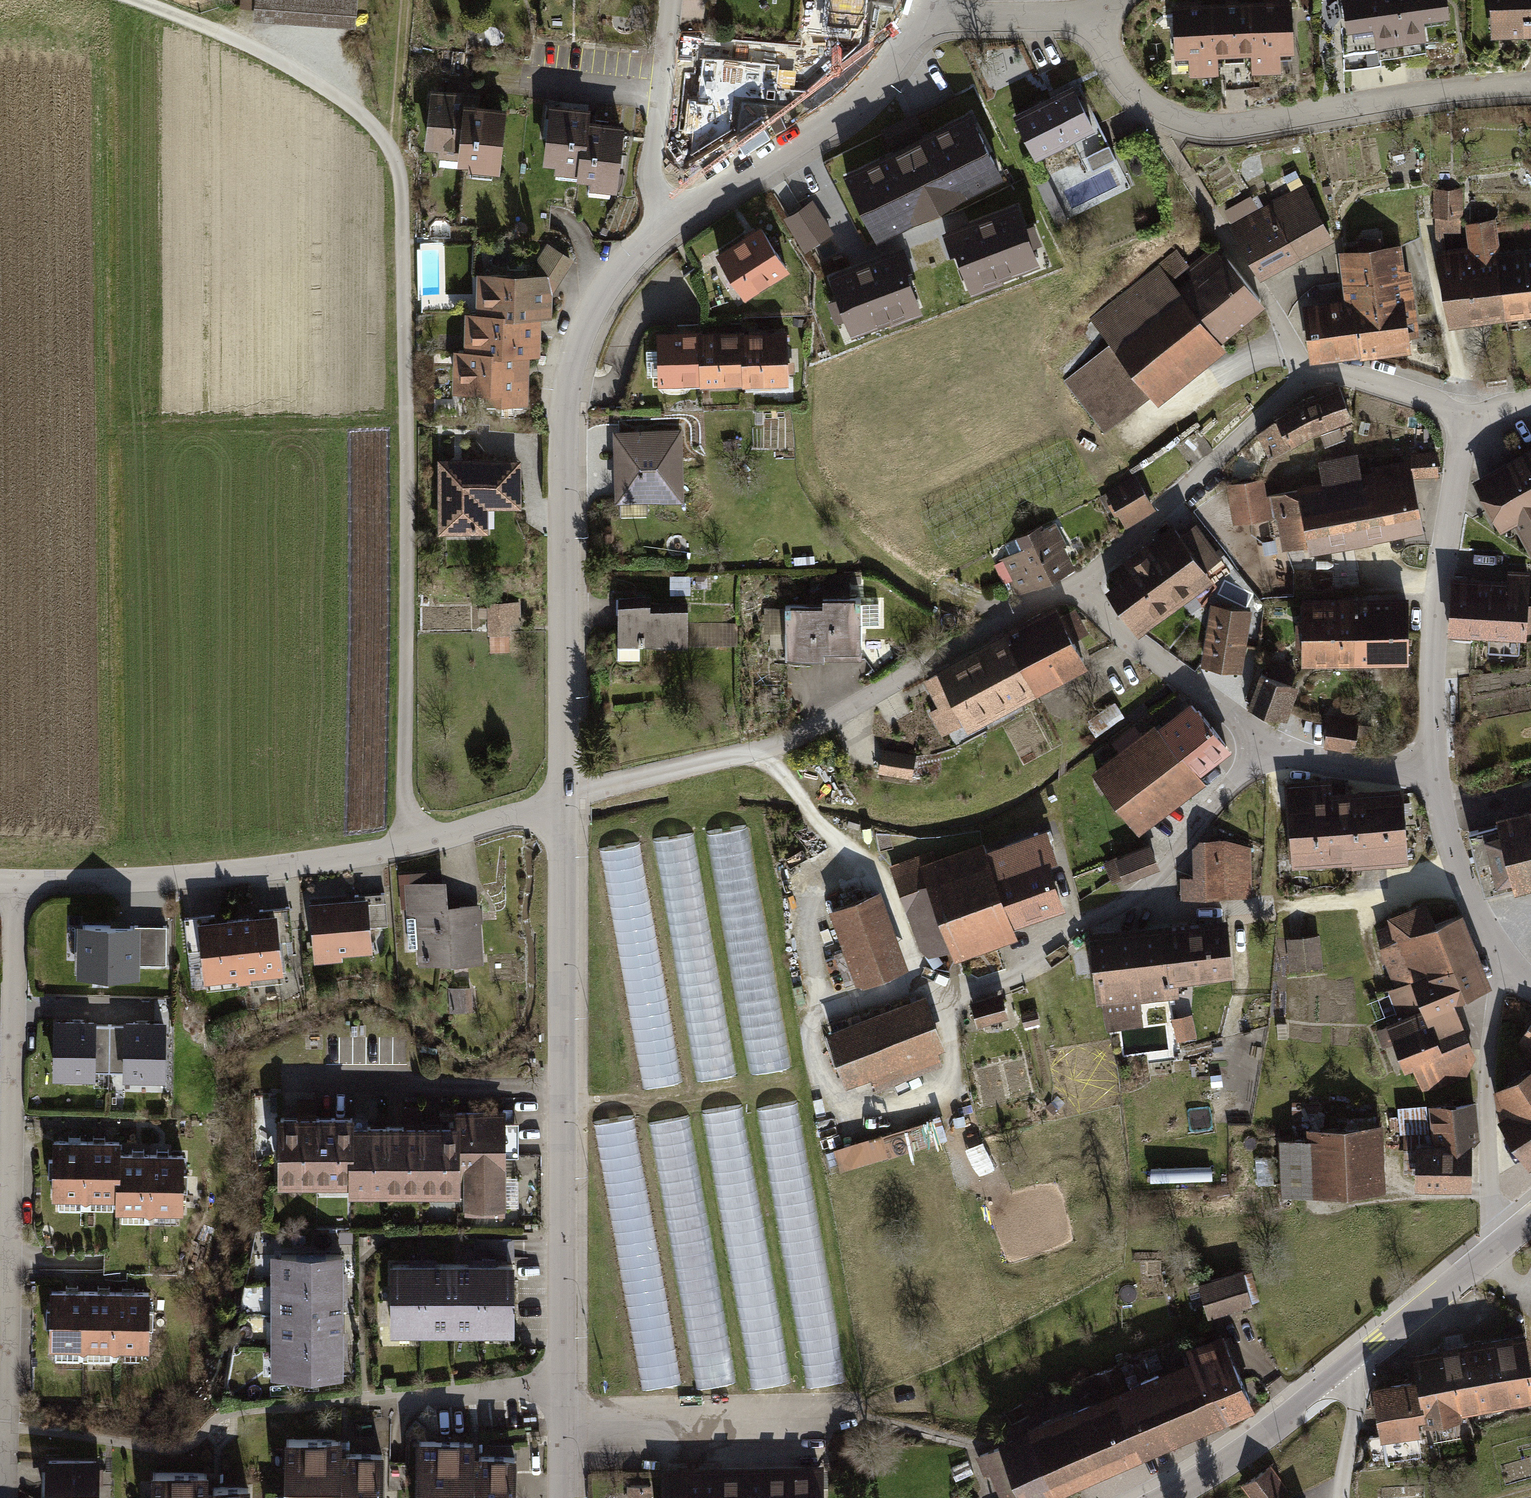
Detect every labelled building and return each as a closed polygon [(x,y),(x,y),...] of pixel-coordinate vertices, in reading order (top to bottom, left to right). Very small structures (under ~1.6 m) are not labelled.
[(356,29),(358,0),(240,0),(239,8),(253,9),(253,21),(356,29)] [(1451,20),(1449,0),(1342,0),(1347,34),(1374,30),(1376,50),(1427,42),(1424,24),(1451,20)] [(1530,39),(1530,0),(1490,0),(1491,41),(1530,39)] [(1281,57),(1294,56),(1292,1),(1172,6),(1174,60),(1189,59),(1190,78),(1218,77),(1217,59),(1251,57),(1252,76),(1282,75),(1281,57)] [(1037,161),(1097,131),(1075,85),(1015,115),(1037,161)] [(479,106),(480,93),(430,88),(424,149),(437,151),(437,158),(458,160),(463,105),(479,106)] [(590,122),(592,109),(550,104),(543,166),(555,167),(554,175),(578,177),(581,146),(588,147),(590,122)] [(468,172),(502,175),(508,109),(479,106),(463,105),(458,160),(457,166),(468,167),(468,172)] [(1007,179),(972,109),(844,173),(879,243),(1007,179)] [(590,191),(618,194),(626,126),(590,122),(588,147),(581,146),(578,177),(578,182),(591,183),(590,191)] [(1111,145),(1086,157),(1093,171),(1118,159),(1111,145)] [(1259,283),(1335,242),(1304,184),(1264,206),(1258,195),(1225,213),(1231,225),(1228,227),(1259,283)] [(1463,217),(1462,188),(1434,189),(1433,217),(1435,217),(1435,233),(1444,233),(1461,233),(1461,217),(1463,217)] [(835,232),(813,199),(784,218),(806,251),(835,232)] [(1043,266),(1019,205),(944,234),(954,259),(959,257),(974,296),(1006,284),(1004,280),(1043,266)] [(1530,319),(1530,249),(1500,253),(1495,220),(1465,224),(1468,247),(1446,250),(1438,251),(1436,251),(1449,330),(1530,319)] [(746,301),(791,272),(762,227),(716,255),(746,301)] [(1444,233),(1435,233),(1438,251),(1446,250),(1444,233)] [(1361,361),(1412,355),(1410,340),(1420,338),(1411,272),(1406,271),(1402,245),(1382,247),(1380,238),(1357,241),(1358,250),(1338,253),(1345,301),(1302,306),(1309,365),(1360,359),(1361,361)] [(541,320),(552,320),(553,294),(574,260),(547,243),(537,257),(537,276),(477,275),(476,314),(511,315),(511,319),(541,320)] [(1223,343),(1268,307),(1226,255),(1223,257),(1213,246),(1190,265),(1177,248),(1089,319),(1109,344),(1063,381),(1106,434),(1152,397),(1160,406),(1229,350),(1223,343)] [(915,270),(906,247),(829,276),(853,338),(892,323),(893,326),(925,314),(909,273),(915,270)] [(529,357),(540,358),(541,320),(511,319),(511,315),(476,314),(466,314),(465,352),(500,352),(500,357),(529,357)] [(700,386),(699,333),(699,332),(657,333),(658,387),(700,386)] [(743,386),(741,333),(741,332),(699,333),(700,386),(701,388),(743,386)] [(743,388),(790,386),(788,332),(741,333),(743,386),(743,388)] [(487,405),(528,406),(529,357),(500,357),(500,352),(465,352),(453,351),(452,394),(487,395),(487,405)] [(1350,413),(1338,380),(1301,394),(1273,409),(1271,416),(1255,430),(1268,453),(1287,441),(1288,442),(1312,428),(1350,413)] [(616,505),(684,503),(682,446),(614,449),(616,505)] [(1472,479),(1499,529),(1512,522),(1530,555),(1530,446),(1472,479)] [(1437,475),(1436,449),(1411,450),(1412,476),(1437,475)] [(1320,477),(1295,482),(1295,485),(1265,492),(1263,476),(1225,482),(1232,521),(1275,514),(1281,547),(1306,541),(1307,550),(1419,527),(1412,476),(1409,457),(1371,463),(1371,468),(1360,469),(1356,450),(1317,457),(1320,477)] [(489,511),(521,510),(521,462),(437,462),(437,536),(489,536),(489,511)] [(1158,510),(1136,474),(1099,497),(1109,512),(1111,510),(1116,517),(1119,515),(1128,528),(1158,510)] [(1178,530),(1170,519),(1106,566),(1113,575),(1100,585),(1136,633),(1212,576),(1204,565),(1219,555),(1195,520),(1178,530)] [(1016,597),(1074,568),(1063,546),(1066,544),(1056,523),(1045,528),(1043,524),(1015,538),(1021,549),(998,560),(1016,597)] [(1525,637),(1525,630),(1530,631),(1530,602),(1526,602),(1528,570),(1508,568),(1507,578),(1449,574),(1446,632),(1525,637)] [(1300,661),(1407,661),(1407,594),(1300,594),(1300,661)] [(868,596),(867,625),(887,626),(887,596),(868,596)] [(511,624),(521,624),(520,601),(486,602),(487,636),(511,636),(511,624)] [(788,660),(863,660),(863,601),(825,601),(825,608),(786,609),(786,610),(766,610),(766,634),(787,634),(788,660)] [(1251,609),(1210,602),(1199,664),(1240,671),(1251,609)] [(640,649),(689,649),(689,646),(737,646),(737,623),(687,623),(687,613),(651,613),(651,607),(618,607),(618,661),(640,661),(640,649)] [(969,733),(1089,670),(1074,642),(1061,617),(1056,607),(1005,633),(1006,636),(921,680),(936,707),(927,711),(941,738),(965,725),(969,733)] [(1076,609),(1061,617),(1074,642),(1089,633),(1076,609)] [(1246,703),(1285,717),(1298,683),(1290,680),(1295,666),(1271,657),(1266,671),(1259,668),(1246,703)] [(1196,772),(1229,747),(1194,703),(1193,704),(1188,697),(1154,723),(1151,719),(1139,729),(1134,723),(1110,741),(1115,748),(1089,768),(1137,831),(1203,780),(1196,772)] [(1322,745),(1353,750),(1353,746),(1370,749),(1374,724),(1357,721),(1358,717),(1328,712),(1322,745)] [(916,755),(882,749),(878,774),(912,780),(916,755)] [(1349,867),(1409,863),(1403,783),(1331,788),(1331,775),(1284,779),(1286,801),(1284,802),(1289,866),(1348,862),(1349,867)] [(1495,814),(1497,822),(1467,829),(1483,891),(1511,884),(1513,890),(1530,885),(1530,805),(1495,814)] [(1014,923),(1066,905),(1050,858),(1058,854),(1047,823),(986,845),(983,837),(939,853),(937,847),(889,863),(919,947),(928,953),(950,944),(954,956),(1018,934),(1014,923)] [(790,1065),(746,826),(707,833),(751,1072),(790,1065)] [(737,1071),(693,833),(654,840),(698,1079),(737,1071)] [(1179,897),(1251,896),(1250,845),(1223,836),(1198,836),(1190,845),(1191,874),(1178,875),(1179,897)] [(1121,879),(1157,865),(1148,841),(1102,860),(1110,880),(1120,876),(1121,879)] [(681,1081),(637,842),(598,849),(642,1088),(681,1081)] [(418,964),(483,959),(478,901),(446,904),(444,877),(441,877),(441,868),(397,872),(400,908),(405,908),(408,946),(417,945),(418,964)] [(856,983),(907,965),(880,888),(829,906),(856,983)] [(341,952),(371,950),(369,925),(386,923),(384,890),(354,893),(354,895),(307,899),(313,961),(342,959),(341,952)] [(1431,1089),(1467,1076),(1476,1054),(1451,998),(1491,984),(1461,910),(1433,918),(1424,899),(1386,913),(1387,923),(1374,927),(1377,944),(1393,984),(1387,988),(1397,1015),(1384,1020),(1386,1023),(1374,1028),(1381,1046),(1392,1041),(1403,1069),(1411,1065),(1421,1089),(1431,1089)] [(248,973),(281,969),(278,940),(294,938),(289,903),(255,906),(256,909),(214,914),(213,911),(182,915),(186,946),(198,945),(202,977),(235,974),(235,979),(249,977),(248,973)] [(1176,981),(1231,974),(1225,916),(1086,928),(1094,1002),(1100,1002),(1105,1029),(1142,1025),(1139,999),(1178,996),(1176,981)] [(137,919),(73,918),(72,971),(136,972),(136,963),(137,923),(137,919)] [(166,924),(137,923),(136,963),(165,963),(166,924)] [(1319,933),(1285,936),(1289,969),(1322,965),(1319,933)] [(450,1011),(472,1009),(470,986),(448,988),(450,1011)] [(977,1022),(1008,1014),(1002,989),(970,998),(977,1022)] [(873,1080),(941,1056),(938,1048),(945,1046),(926,992),(826,1028),(845,1081),(870,1072),(873,1080)] [(1037,1008),(1020,1012),(1024,1026),(1040,1021),(1037,1008)] [(96,1012),(53,1011),(52,1072),(95,1073),(95,1069),(96,1021),(96,1012)] [(1191,1012),(1170,1016),(1175,1039),(1196,1035),(1191,1012)] [(166,1013),(124,1013),(124,1022),(123,1069),(123,1073),(165,1074),(166,1013)] [(1516,1040),(1530,1050),(1530,1018),(1516,1040)] [(110,1022),(96,1021),(95,1069),(109,1069),(110,1022)] [(124,1022),(110,1022),(109,1069),(123,1069),(124,1022)] [(943,1063),(941,1056),(873,1080),(876,1087),(943,1063)] [(1530,1162),(1530,1061),(1492,1085),(1497,1114),(1527,1164),(1530,1162)] [(1479,1135),(1475,1097),(1427,1103),(1432,1139),(1446,1140),(1454,1150),(1470,1140),(1470,1143),(1479,1135)] [(846,1381),(797,1102),(756,1109),(805,1388),(846,1381)] [(792,1385),(742,1106),(701,1113),(751,1392),(792,1385)] [(464,1214),(505,1214),(505,1154),(518,1154),(518,1119),(504,1119),(503,1107),(454,1107),(454,1119),(454,1145),(464,1145),(464,1194),(464,1214)] [(350,1120),(350,1111),(275,1111),(275,1184),(345,1184),(345,1147),(350,1147),(350,1120)] [(736,1381),(689,1114),(648,1121),(695,1388),(736,1381)] [(682,1383),(634,1116),(594,1123),(641,1390),(682,1383)] [(941,1116),(833,1147),(840,1168),(948,1137),(941,1116)] [(454,1145),(454,1119),(350,1120),(350,1147),(345,1147),(345,1184),(345,1195),(464,1194),(464,1145),(454,1145)] [(1311,1191),(1384,1188),(1382,1120),(1304,1124),(1305,1136),(1308,1135),(1311,1191)] [(120,1149),(120,1135),(52,1135),(51,1195),(115,1196),(115,1166),(120,1166),(120,1149)] [(1308,1135),(1305,1136),(1277,1137),(1280,1193),(1311,1191),(1308,1135)] [(1412,1185),(1469,1186),(1470,1143),(1470,1140),(1454,1150),(1446,1140),(1432,1139),(1413,1140),(1412,1185)] [(115,1209),(183,1209),(183,1149),(120,1149),(120,1166),(115,1166),(115,1196),(115,1209)] [(268,1374),(341,1374),(341,1250),(268,1250),(268,1374)] [(389,1333),(512,1332),(512,1259),(388,1260),(389,1333)] [(1208,1315),(1253,1302),(1243,1267),(1198,1279),(1208,1315)] [(48,1345),(149,1347),(150,1287),(49,1285),(48,1345)] [(1256,1407),(1223,1329),(1187,1344),(1192,1356),(1177,1362),(1170,1341),(1117,1360),(1119,1363),(1093,1373),(1102,1394),(998,1438),(1000,1444),(975,1455),(984,1476),(989,1473),(1000,1497),(1043,1497),(1256,1407)] [(1530,1402),(1530,1368),(1524,1329),(1410,1349),(1414,1377),(1420,1418),(1422,1426),(1461,1419),(1460,1414),(1530,1402)] [(1420,1418),(1414,1377),(1369,1384),(1378,1442),(1419,1436),(1416,1419),(1420,1418)] [(380,1450),(337,1449),(338,1435),(282,1434),(280,1497),(379,1497),(380,1450)] [(514,1453),(472,1452),(472,1438),(416,1437),(414,1497),(513,1497),(514,1453)] [(100,1452),(45,1451),(44,1497),(98,1497),(100,1452)] [(823,1463),(662,1465),(662,1497),(824,1497),(823,1463)] [(1241,1483),(1251,1497),(1279,1497),(1290,1491),(1271,1463),(1241,1483)] [(246,1483),(203,1482),(204,1468),(147,1467),(147,1497),(245,1497),(246,1483)] [(626,1483),(627,1497),(650,1497),(649,1483),(626,1483)]
